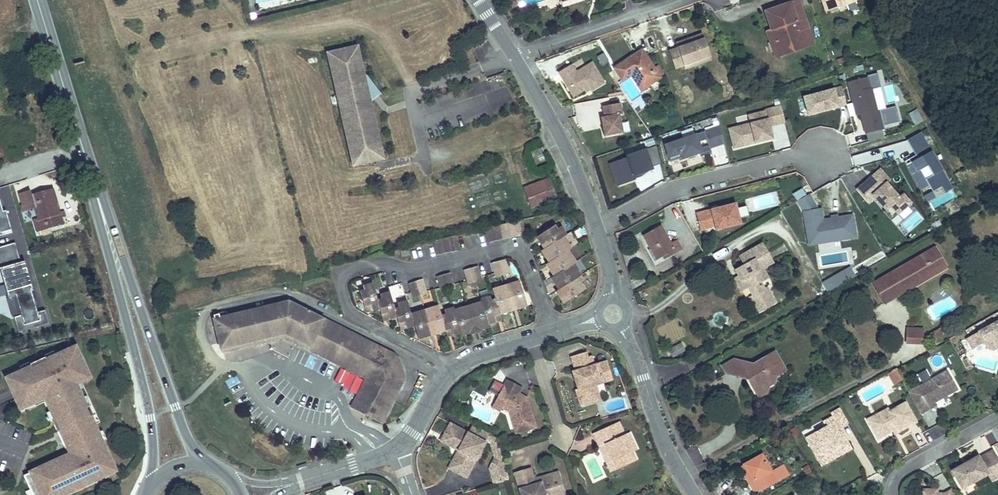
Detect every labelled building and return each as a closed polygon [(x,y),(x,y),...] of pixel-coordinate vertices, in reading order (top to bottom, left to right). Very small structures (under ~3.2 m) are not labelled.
[(772,28),(780,50),(805,41),(801,30),(809,27),(800,0),(797,0),(766,11),(772,28)] [(827,11),(839,6),(839,3),(846,0),(823,0),(827,11)] [(780,50),(772,28),(767,29),(777,56),(807,45),(805,41),(780,50)] [(712,58),(703,32),(676,42),(678,47),(670,50),(675,67),(684,64),(685,67),(712,58)] [(345,125),(353,159),(380,153),(367,99),(378,89),(366,73),(362,76),(355,47),(328,53),(332,69),(345,125)] [(601,48),(594,52),(602,67),(609,62),(601,48)] [(615,69),(620,76),(628,70),(631,74),(632,76),(640,87),(642,90),(660,78),(654,69),(642,51),(615,69)] [(572,63),(559,71),(570,88),(572,86),(580,88),(582,90),(590,86),(592,89),(605,82),(593,61),(577,71),(572,63)] [(658,66),(654,69),(660,78),(664,75),(658,66)] [(628,70),(620,76),(623,80),(631,74),(628,70)] [(877,74),(849,83),(854,103),(848,105),(851,115),(862,112),(869,140),(884,136),(881,130),(884,129),(883,125),(900,122),(897,106),(879,111),(871,87),(880,85),(877,74)] [(574,95),(582,90),(580,88),(572,86),(570,88),(574,95)] [(840,87),(804,96),(808,114),(844,105),(840,87)] [(603,122),(605,135),(624,131),(620,113),(623,112),(621,102),(603,105),(605,116),(606,122),(603,122)] [(751,123),(730,128),(735,148),(773,139),(770,126),(784,123),(780,106),(749,113),(751,123)] [(909,114),(914,125),(923,121),(917,110),(909,114)] [(719,126),(666,145),(671,160),(681,156),(683,159),(700,153),(701,156),(711,153),(709,148),(724,144),(719,126)] [(850,137),(855,147),(867,141),(862,131),(850,137)] [(921,131),(908,139),(916,154),(905,160),(922,189),(929,184),(932,190),(925,194),(928,200),(937,196),(933,190),(942,185),(945,191),(953,187),(921,131)] [(540,147),(534,135),(523,141),(529,152),(540,147)] [(628,158),(611,164),(618,186),(634,182),(632,175),(653,169),(652,166),(659,164),(654,147),(647,150),(646,149),(626,155),(628,158)] [(380,153),(353,159),(354,164),(372,160),(381,158),(380,153)] [(881,170),(858,190),(869,203),(875,196),(887,210),(885,211),(891,220),(899,214),(912,202),(904,194),(900,197),(886,184),(891,179),(881,170)] [(635,181),(640,192),(659,183),(654,173),(635,181)] [(534,195),(530,197),(533,206),(557,197),(550,178),(531,185),(534,195)] [(526,187),(530,197),(534,195),(531,185),(526,187)] [(802,189),(794,194),(798,200),(806,196),(802,189)] [(33,192),(21,195),(26,211),(37,208),(41,219),(36,220),(38,230),(44,231),(45,236),(55,234),(53,227),(66,224),(55,190),(35,196),(33,192)] [(810,195),(798,202),(804,211),(809,245),(857,237),(854,215),(825,219),(822,207),(818,208),(810,195)] [(711,211),(711,208),(696,211),(700,228),(715,224),(715,228),(740,222),(739,216),(736,207),(735,202),(718,206),(719,210),(711,211)] [(746,204),(736,207),(739,216),(748,214),(746,204)] [(525,234),(521,219),(513,221),(517,236),(525,234)] [(506,223),(510,238),(517,236),(513,221),(506,223)] [(498,225),(502,240),(510,238),(506,223),(498,225)] [(563,237),(565,235),(559,226),(556,228),(554,224),(539,234),(541,238),(539,240),(544,248),(559,239),(563,237)] [(498,225),(491,227),(495,242),(502,240),(498,225)] [(661,225),(643,235),(656,260),(667,254),(669,256),(682,249),(677,240),(671,243),(661,225)] [(484,229),(488,244),(495,242),(491,227),(484,229)] [(459,250),(455,235),(448,237),(452,251),(459,250)] [(452,251),(448,237),(441,239),(444,253),(452,251)] [(444,253),(441,239),(434,240),(437,255),(444,253)] [(547,252),(544,254),(549,262),(564,252),(567,250),(570,248),(565,240),(561,242),(559,239),(544,248),(547,252)] [(15,333),(49,326),(45,310),(35,312),(24,261),(19,262),(15,244),(0,247),(0,265),(15,333)] [(762,244),(745,253),(750,262),(745,265),(737,270),(739,274),(734,277),(746,299),(753,294),(754,295),(764,289),(760,281),(767,277),(762,268),(772,262),(762,244)] [(936,259),(940,256),(935,247),(930,249),(936,259)] [(888,280),(885,275),(873,283),(885,302),(897,295),(894,291),(918,277),(917,275),(924,271),(927,277),(946,266),(940,256),(936,259),(930,249),(900,267),(902,271),(888,280)] [(551,266),(548,268),(553,276),(568,266),(572,263),(574,262),(569,254),(566,256),(564,252),(549,262),(551,266)] [(750,262),(745,253),(740,256),(745,265),(750,262)] [(509,272),(505,259),(498,261),(502,274),(509,272)] [(502,274),(498,261),(491,263),(495,276),(502,274)] [(470,267),(474,281),(481,279),(481,276),(477,265),(470,267)] [(576,277),(579,276),(574,267),(570,270),(568,266),(553,276),(556,279),(553,281),(558,290),(573,280),(576,277)] [(463,269),(468,283),(474,281),(470,267),(463,269)] [(851,267),(823,283),(828,292),(856,276),(851,267)] [(900,267),(885,275),(888,280),(902,271),(900,267)] [(897,295),(927,277),(924,271),(917,275),(918,277),(894,291),(897,295)] [(443,274),(447,288),(454,285),(450,272),(443,274)] [(436,276),(440,290),(447,288),(443,274),(436,276)] [(415,280),(419,294),(426,292),(422,278),(415,280)] [(519,279),(509,282),(510,286),(506,288),(512,307),(516,305),(517,309),(527,306),(519,279)] [(408,282),(412,296),(419,294),(415,280),(408,282)] [(560,293),(558,295),(563,303),(584,289),(578,281),(575,283),(573,280),(558,290),(560,293)] [(359,291),(364,309),(370,307),(371,310),(379,307),(377,299),(375,296),(372,283),(362,286),(364,289),(359,291)] [(499,314),(509,311),(508,308),(512,307),(506,288),(502,289),(501,285),(491,288),(494,297),(499,314)] [(377,299),(379,307),(382,317),(388,316),(389,318),(396,316),(394,308),(392,304),(388,291),(379,295),(380,298),(377,299)] [(479,298),(480,302),(487,325),(496,322),(495,319),(500,318),(499,314),(494,297),(490,298),(489,295),(479,298)] [(398,307),(394,308),(396,316),(399,326),(405,324),(405,326),(414,324),(410,313),(406,300),(397,303),(398,307)] [(473,308),(468,310),(474,328),(478,327),(479,330),(488,327),(487,325),(480,302),(471,304),(473,308)] [(219,349),(283,334),(371,377),(355,410),(380,423),(402,379),(394,357),(286,304),(223,319),(222,315),(211,317),(219,349)] [(428,312),(425,313),(430,330),(434,328),(435,334),(445,331),(440,315),(439,311),(437,305),(427,308),(428,312)] [(444,313),(440,315),(445,331),(446,332),(451,330),(453,335),(461,333),(453,310),(453,307),(444,309),(444,313)] [(461,333),(462,336),(471,333),(470,329),(474,328),(468,310),(464,311),(463,307),(453,310),(461,333)] [(414,324),(418,340),(428,337),(426,331),(430,330),(425,313),(421,314),(420,310),(410,313),(414,324)] [(966,338),(972,348),(984,342),(987,347),(993,349),(997,346),(997,320),(966,338)] [(923,345),(923,327),(907,328),(908,345),(923,345)] [(350,408),(355,410),(371,377),(283,334),(219,349),(220,355),(280,340),(285,340),(362,378),(363,382),(350,408)] [(667,351),(672,359),(685,351),(680,343),(667,351)] [(12,374),(29,413),(50,403),(52,407),(55,406),(62,422),(59,423),(73,453),(40,468),(42,471),(30,476),(38,494),(77,494),(114,479),(113,475),(120,472),(100,426),(106,424),(88,382),(93,380),(85,362),(88,361),(82,349),(61,358),(59,353),(12,374)] [(729,372),(741,375),(749,370),(752,376),(750,377),(755,386),(761,382),(769,383),(770,384),(775,381),(777,374),(787,368),(777,349),(754,361),(736,358),(725,364),(729,372)] [(582,353),(568,357),(574,377),(572,378),(575,389),(573,390),(575,397),(591,391),(590,386),(591,385),(609,380),(604,361),(591,366),(587,367),(584,359),(582,353)] [(967,357),(962,360),(966,368),(971,365),(967,357)] [(896,369),(888,373),(894,384),(902,380),(896,369)] [(935,401),(958,388),(948,370),(909,391),(921,412),(937,404),(935,401)] [(516,394),(519,389),(504,380),(492,402),(500,406),(498,409),(506,413),(513,435),(533,428),(524,398),(521,397),(520,399),(515,396),(516,394)] [(768,391),(770,384),(769,383),(761,382),(755,386),(760,396),(768,391)] [(591,385),(590,386),(591,391),(575,397),(577,405),(596,399),(591,385)] [(881,416),(869,422),(878,438),(892,430),(898,427),(900,431),(916,421),(906,401),(890,410),(888,407),(878,412),(881,416)] [(500,406),(492,402),(489,408),(496,413),(498,409),(500,406)] [(827,427),(806,438),(816,457),(827,451),(828,452),(838,447),(840,451),(850,445),(840,427),(848,423),(840,409),(832,414),(833,416),(824,422),(827,427)] [(878,412),(867,418),(869,422),(881,416),(878,412)] [(616,422),(613,424),(619,436),(622,435),(616,422)] [(489,436),(471,426),(467,433),(449,424),(442,437),(459,447),(457,451),(462,453),(452,471),(466,478),(489,436)] [(619,436),(613,424),(590,434),(597,447),(599,446),(603,456),(607,454),(609,459),(603,461),(608,472),(634,461),(630,452),(622,435),(619,436)] [(626,433),(622,435),(630,452),(634,450),(626,433)] [(459,447),(442,437),(440,441),(457,451),(459,447)] [(821,466),(852,449),(850,445),(840,451),(838,447),(828,452),(827,451),(816,457),(821,466)] [(599,446),(597,447),(603,461),(609,459),(607,454),(603,456),(599,446)] [(952,470),(962,487),(987,472),(995,468),(997,474),(997,457),(993,449),(979,458),(978,455),(967,461),(968,463),(965,465),(963,463),(952,470)] [(452,471),(462,453),(457,451),(448,469),(452,471)] [(761,454),(743,463),(752,480),(749,481),(755,491),(777,479),(772,469),(770,470),(761,454)] [(504,463),(488,467),(492,485),(508,480),(504,463)] [(752,480),(743,463),(740,465),(749,481),(752,480)] [(512,473),(518,494),(555,494),(562,493),(558,477),(532,485),(531,480),(528,468),(512,473)] [(987,472),(991,480),(997,476),(997,474),(995,468),(987,472)] [(556,473),(531,480),(532,485),(558,477),(556,473)]
